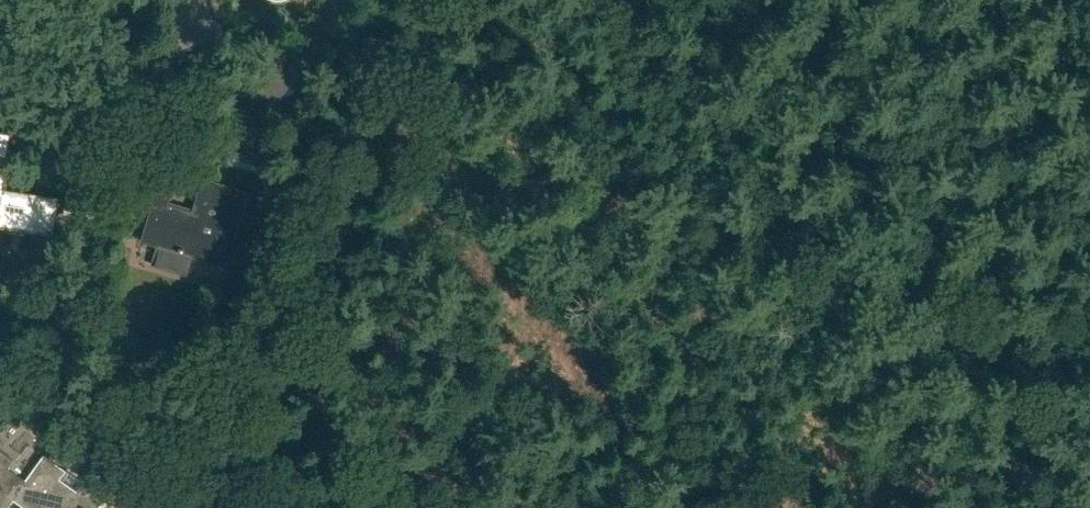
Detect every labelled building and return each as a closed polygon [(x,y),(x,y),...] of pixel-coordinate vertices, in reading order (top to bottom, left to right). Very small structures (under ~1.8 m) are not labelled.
[(241,159),(244,147),(218,140),(215,153),(241,159)] [(32,232),(50,234),(52,223),(55,200),(2,192),(2,190),(0,190),(3,173),(2,173),(4,160),(0,160),(0,227),(32,232)] [(229,189),(203,181),(193,214),(166,206),(173,181),(154,175),(146,201),(153,203),(142,242),(208,261),(226,267),(247,194),(229,189)] [(19,488),(2,476),(13,460),(0,450),(0,507),(7,507),(16,496),(14,495),(19,488)] [(14,495),(16,496),(25,503),(22,507),(65,507),(71,499),(53,486),(64,471),(42,455),(19,488),(14,495)] [(103,499),(82,483),(71,499),(65,507),(97,507),(103,499)]
